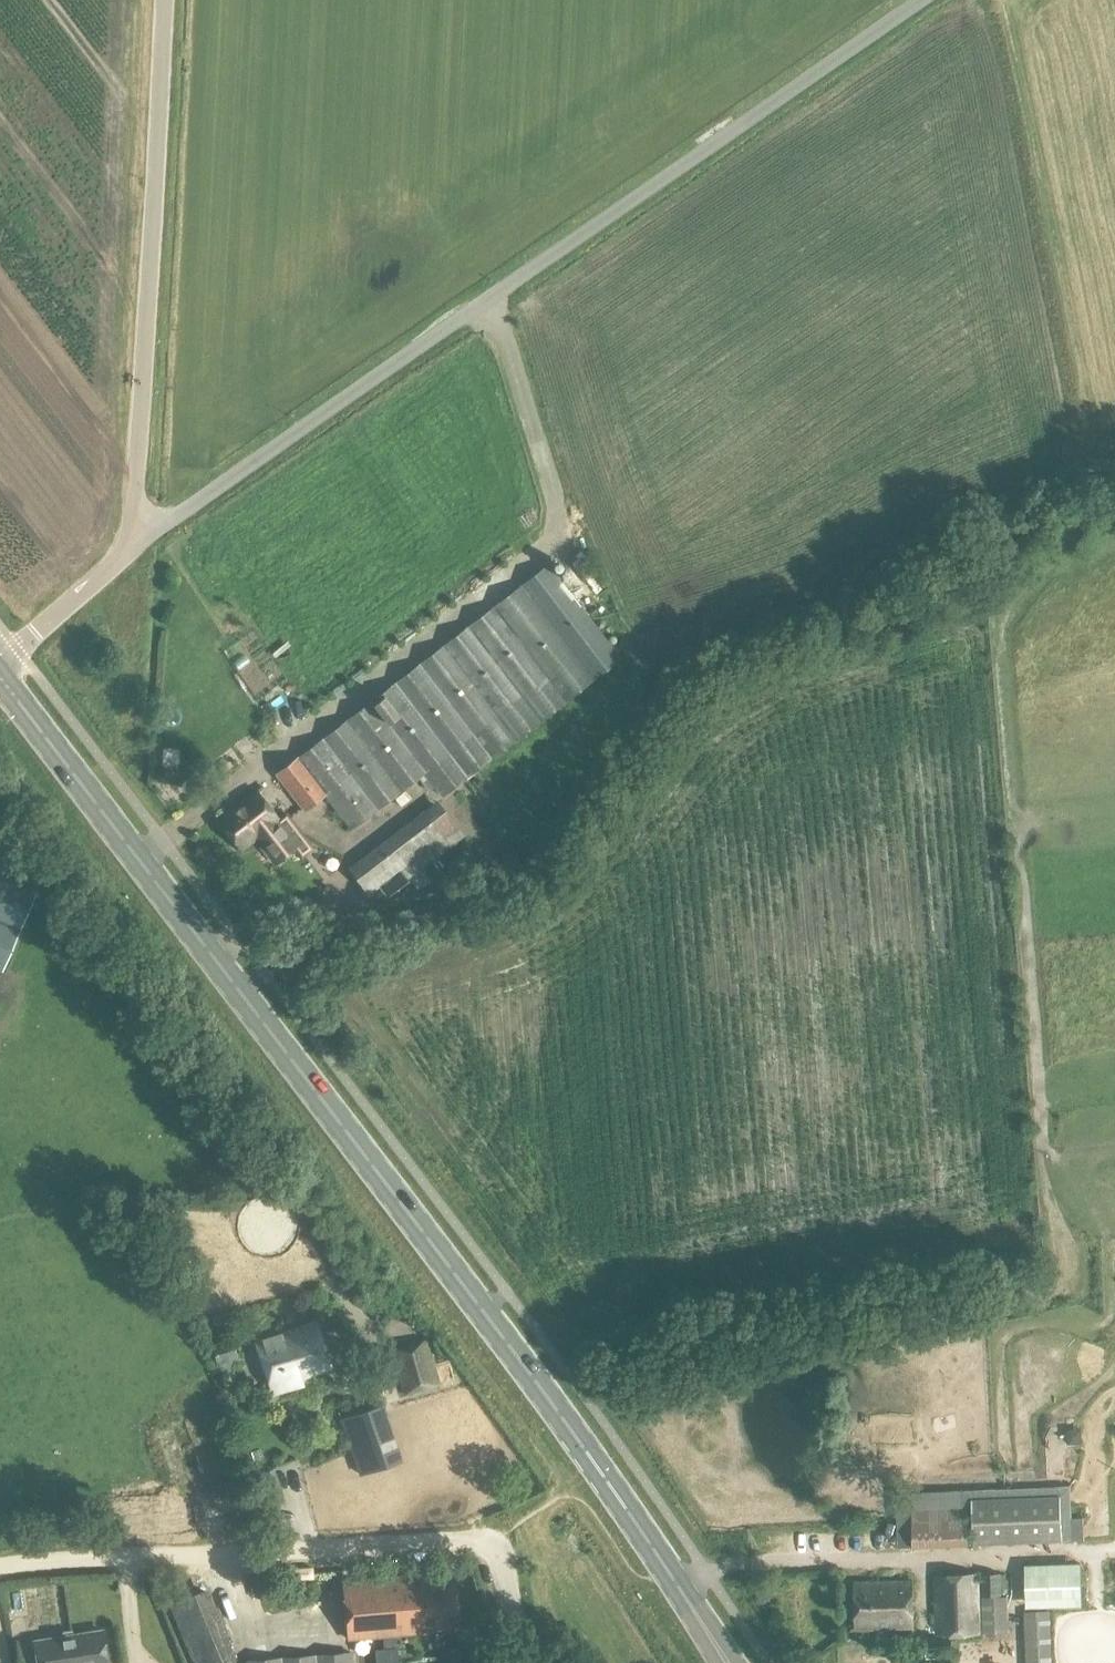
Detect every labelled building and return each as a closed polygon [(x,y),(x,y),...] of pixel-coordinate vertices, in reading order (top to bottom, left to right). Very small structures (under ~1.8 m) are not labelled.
[(549,564),(521,585),(274,775),(303,812),(326,796),(353,832),(418,779),(428,791),(434,788),(442,797),(594,680),(621,658),(549,564)] [(257,838),(271,858),(277,865),(294,852),(301,861),(315,849),(286,810),(276,819),(254,791),(218,819),(242,850),(257,838)] [(408,880),(464,836),(436,800),(347,868),(367,895),(401,871),(408,880)] [(468,848),(445,866),(454,877),(477,859),(468,848)] [(0,972),(35,891),(0,876),(0,972)] [(228,1168),(232,1178),(245,1174),(241,1163),(228,1168)] [(302,1384),(301,1379),(332,1368),(317,1325),(258,1345),(274,1394),(302,1384)] [(427,1339),(392,1351),(406,1395),(443,1384),(427,1339)] [(213,1348),(218,1363),(238,1357),(233,1342),(213,1348)] [(383,1404),(340,1419),(359,1476),(403,1461),(383,1404)] [(1061,1494),(972,1497),(974,1543),(1063,1540),(1061,1494)] [(969,1546),(967,1508),(913,1510),(913,1548),(969,1546)] [(344,1582),(349,1639),(384,1636),(385,1647),(375,1648),(377,1662),(399,1662),(397,1634),(460,1628),(456,1574),(344,1582)] [(1003,1597),(1002,1575),(982,1574),(983,1596),(1003,1597)] [(933,1575),(935,1635),(980,1634),(978,1575),(933,1575)] [(855,1583),(856,1628),(912,1627),(912,1582),(855,1583)] [(193,1662),(229,1662),(237,1659),(208,1588),(168,1605),(193,1662)] [(1037,1616),(1036,1640),(1064,1641),(1064,1617),(1037,1616)] [(35,1642),(39,1662),(108,1662),(103,1631),(35,1642)] [(926,1658),(941,1657),(941,1647),(926,1647),(926,1658)] [(443,1662),(463,1662),(462,1648),(442,1649),(443,1662)] [(246,1662),(353,1662),(352,1652),(245,1661),(246,1662)]
